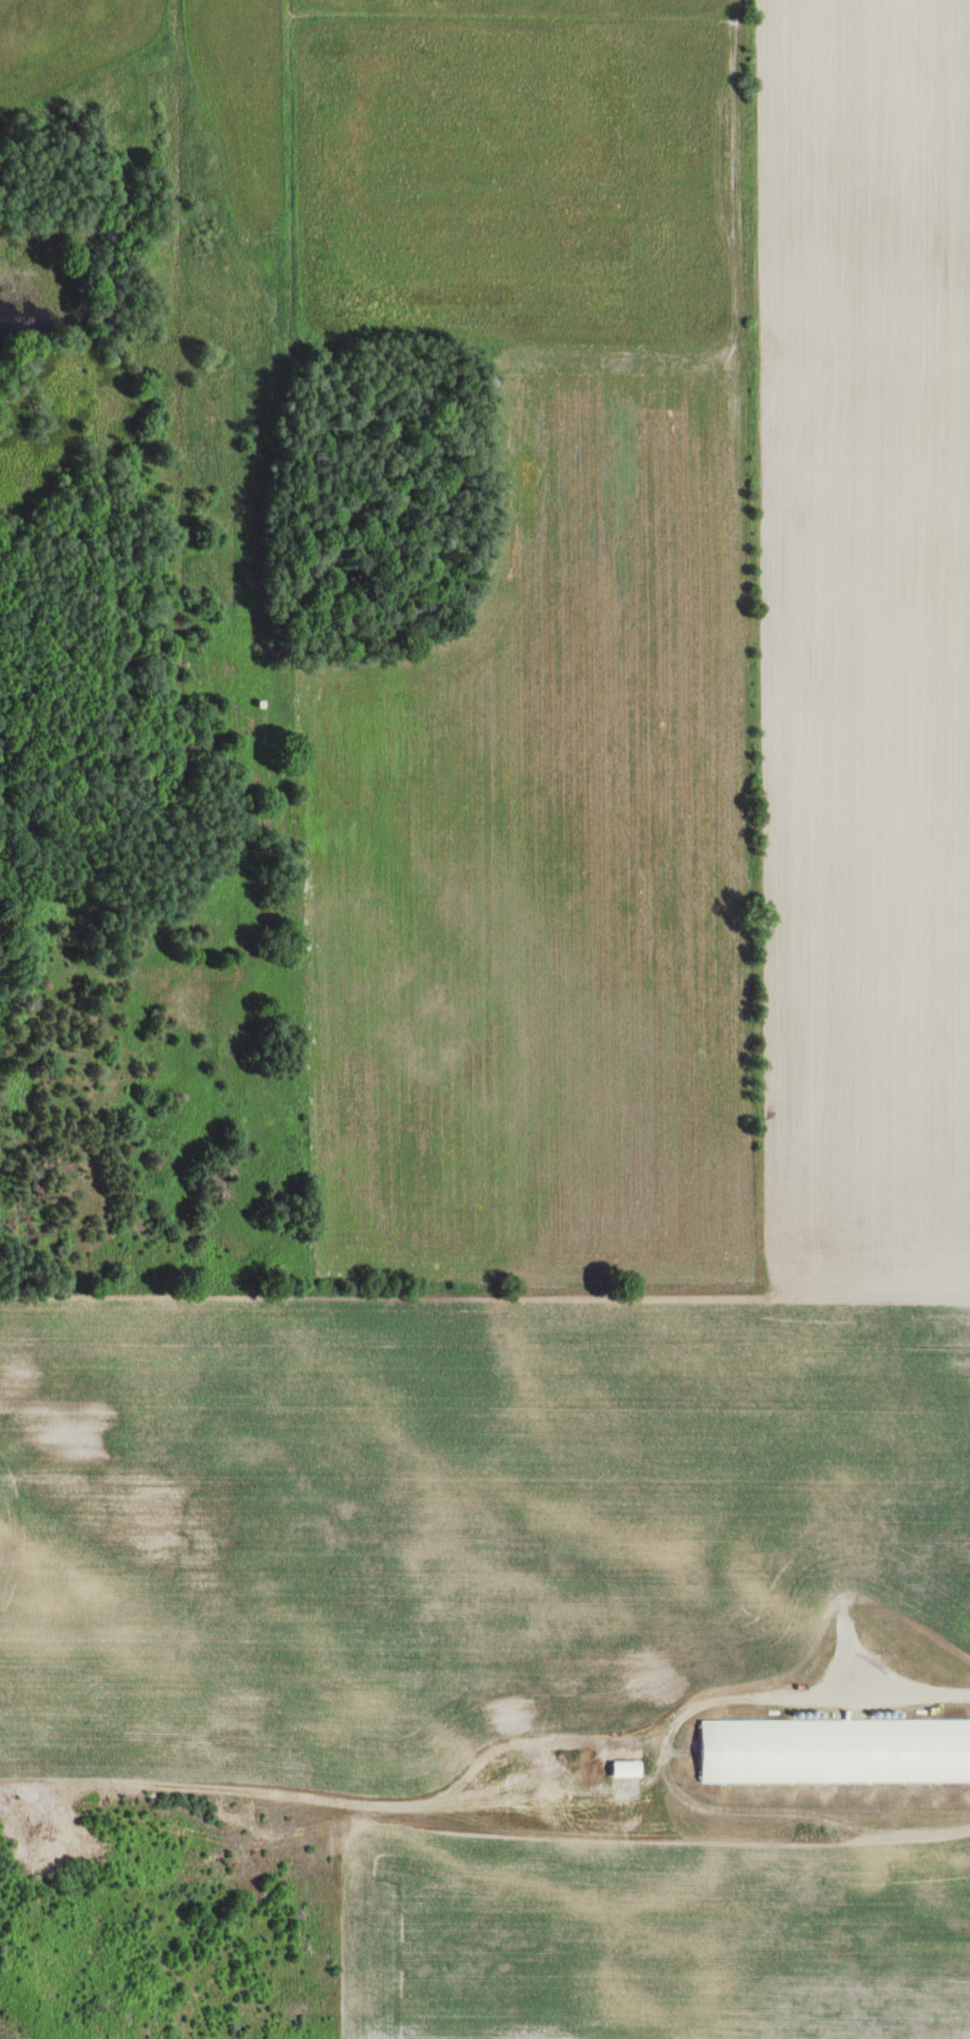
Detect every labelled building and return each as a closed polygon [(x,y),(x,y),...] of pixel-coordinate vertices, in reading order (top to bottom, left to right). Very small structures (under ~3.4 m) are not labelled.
[(701,1721),(701,1784),(969,1782),(969,1719),(701,1721)] [(643,1762),(615,1762),(615,1779),(643,1779),(643,1762)]
